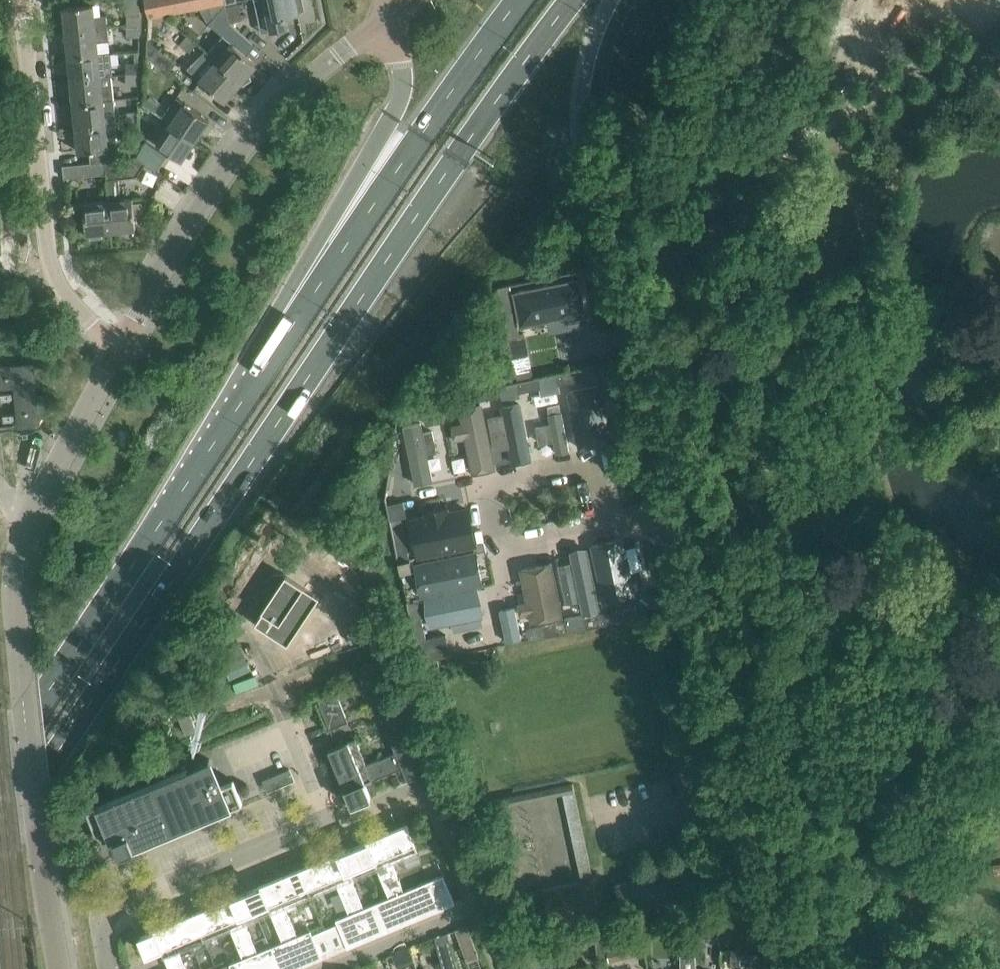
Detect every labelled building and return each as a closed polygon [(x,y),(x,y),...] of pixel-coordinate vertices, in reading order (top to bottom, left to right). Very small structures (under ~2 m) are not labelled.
[(126,15),(127,15),(126,26),(141,24),(141,15),(138,0),(124,0),(126,15)] [(161,15),(158,0),(145,0),(148,18),(161,15)] [(174,12),(172,0),(158,0),(161,15),(174,12)] [(187,10),(185,0),(172,0),(174,12),(187,10)] [(200,7),(199,0),(185,0),(187,10),(200,7)] [(213,5),(214,8),(226,6),(225,2),(224,0),(212,0),(213,5)] [(262,33),(271,31),(286,28),(284,18),(286,18),(286,16),(299,14),(298,12),(304,10),(302,0),(255,0),(262,33)] [(240,3),(226,6),(229,22),(244,19),(240,3)] [(63,7),(66,32),(108,28),(107,14),(93,16),(92,4),(63,7)] [(207,52),(206,53),(239,82),(240,81),(244,84),(250,80),(250,81),(252,79),(247,73),(256,63),(246,55),(241,50),(233,44),(230,41),(239,30),(236,28),(229,22),(226,6),(214,8),(215,15),(208,24),(222,34),(207,52)] [(126,26),(126,36),(140,37),(141,24),(126,26)] [(110,51),(97,52),(96,42),(110,40),(108,28),(66,32),(68,56),(110,51)] [(186,36),(179,44),(189,52),(195,44),(186,36)] [(177,62),(147,39),(147,55),(169,72),(177,62)] [(110,51),(68,56),(71,79),(111,75),(113,75),(110,51)] [(200,61),(191,71),(201,80),(201,81),(208,87),(224,100),(239,82),(206,53),(200,61)] [(126,63),(126,74),(139,74),(139,63),(126,63)] [(126,74),(126,85),(138,85),(139,74),(126,74)] [(71,79),(73,103),(102,100),(114,99),(111,75),(71,79)] [(144,103),(143,105),(153,112),(160,102),(150,95),(144,103)] [(177,98),(163,119),(170,123),(195,140),(209,119),(177,98)] [(102,100),(73,103),(76,127),(115,123),(117,123),(114,99),(102,100)] [(138,111),(127,112),(127,120),(138,119),(138,111)] [(137,159),(137,157),(119,160),(117,146),(107,147),(106,137),(117,136),(115,123),(76,127),(78,152),(90,151),(91,163),(83,164),(103,162),(137,159)] [(182,160),(195,140),(170,123),(157,143),(182,160)] [(147,138),(136,154),(157,168),(168,152),(147,138)] [(105,174),(106,174),(109,201),(108,201),(112,231),(136,228),(134,216),(142,215),(141,203),(133,204),(133,198),(121,200),(118,178),(140,176),(147,164),(137,159),(103,162),(105,174)] [(83,164),(84,176),(105,174),(103,162),(83,164)] [(89,233),(90,238),(102,237),(102,232),(112,231),(108,201),(78,204),(80,222),(86,221),(87,233),(89,233)] [(585,314),(578,278),(512,291),(519,327),(585,314)] [(520,333),(509,284),(498,286),(507,335),(509,335),(520,333)] [(520,333),(509,335),(517,372),(532,368),(524,332),(520,333)] [(0,363),(0,426),(42,424),(40,361),(0,363)] [(595,365),(577,369),(556,374),(558,385),(579,381),(597,377),(595,365)] [(556,374),(517,381),(520,393),(540,389),(540,388),(558,385),(556,374)] [(517,381),(484,388),(486,400),(501,397),(502,401),(520,398),(520,393),(517,381)] [(587,383),(564,387),(577,454),(600,449),(593,415),(604,413),(600,396),(590,398),(587,383)] [(486,400),(484,388),(440,397),(442,409),(462,405),(486,400)] [(442,409),(440,397),(399,405),(401,417),(423,413),(425,425),(445,421),(442,409)] [(489,409),(493,430),(521,424),(517,403),(489,409)] [(494,471),(483,405),(459,409),(462,425),(450,427),(453,444),(465,442),(470,475),(494,471)] [(562,407),(546,410),(549,426),(533,429),(537,446),(552,443),(555,456),(571,453),(562,407)] [(403,427),(414,485),(433,482),(423,424),(403,427)] [(500,461),(515,459),(513,446),(498,448),(500,461)] [(469,513),(411,524),(416,551),(474,540),(469,513)] [(401,517),(390,520),(398,560),(410,558),(401,517)] [(636,599),(623,539),(592,545),(605,606),(636,599)] [(589,550),(570,554),(573,569),(561,571),(568,604),(581,602),(583,613),(602,609),(589,550)] [(479,552),(418,563),(424,594),(485,583),(479,552)] [(418,598),(410,558),(398,560),(406,600),(418,598)] [(553,563),(522,569),(533,624),(563,618),(553,563)] [(286,570),(253,620),(285,642),(318,592),(286,570)] [(481,590),(427,601),(433,627),(449,624),(451,634),(486,627),(484,617),(486,617),(481,590)] [(418,598),(406,600),(413,635),(418,658),(427,660),(451,656),(446,634),(426,638),(418,598)] [(607,624),(647,616),(644,604),(605,612),(607,624)] [(514,608),(500,611),(506,643),(521,639),(514,608)] [(607,624),(605,612),(565,620),(568,633),(607,624)] [(568,633),(565,620),(526,628),(529,641),(568,633)] [(348,721),(337,693),(318,700),(330,729),(348,721)] [(436,769),(428,750),(408,700),(379,712),(396,752),(381,758),(387,773),(402,767),(408,780),(436,769)] [(178,715),(185,733),(196,729),(189,710),(178,715)] [(351,804),(352,805),(372,797),(366,782),(387,773),(381,758),(367,764),(356,738),(328,749),(351,803),(354,801),(354,803),(351,804)] [(220,785),(209,758),(87,809),(96,832),(110,826),(121,853),(243,802),(233,779),(220,785)] [(289,768),(265,778),(270,790),(294,780),(289,768)] [(589,861),(584,825),(595,823),(592,803),(579,805),(577,788),(526,795),(539,882),(581,876),(579,863),(589,861)] [(354,848),(361,866),(374,860),(383,882),(397,876),(391,861),(418,850),(407,823),(354,845),(355,848),(354,848)] [(352,846),(340,851),(300,868),(311,895),(337,884),(343,899),(358,893),(349,871),(361,866),(354,848),(354,849),(352,846)] [(618,904),(620,912),(719,891),(714,863),(614,884),(618,904)] [(248,893),(255,910),(268,904),(277,926),(291,920),(286,906),(311,895),(300,868),(247,890),(248,892),(248,893)] [(455,902),(443,874),(404,891),(397,876),(383,882),(401,925),(455,902)] [(601,916),(595,888),(593,879),(543,890),(551,927),(601,916)] [(348,947),(401,925),(383,882),(389,897),(364,907),(358,893),(343,899),(349,913),(336,919),(337,922),(340,929),(348,947)] [(246,890),(234,895),(193,912),(204,938),(231,928),(237,942),(251,936),(242,915),(255,910),(248,893),(247,893),(246,890)] [(742,905),(741,906),(713,912),(720,944),(749,938),(742,905)] [(139,933),(148,954),(161,949),(170,968),(172,968),(185,964),(179,949),(204,938),(193,912),(141,934),(140,933),(139,933)] [(486,935),(505,928),(499,913),(481,920),(486,935)] [(314,939),(312,932),(310,929),(297,934),(291,920),(277,926),(283,941),(270,946),(279,968),(294,968),(322,957),(314,939)] [(337,922),(312,932),(314,939),(322,957),(348,947),(340,929),(337,922)] [(467,925),(455,930),(467,962),(479,957),(467,925)] [(631,956),(644,953),(639,931),(626,934),(631,956)] [(447,936),(446,933),(435,937),(443,968),(456,968),(447,936)] [(618,959),(631,956),(626,934),(614,937),(618,959)] [(232,968),(279,968),(270,946),(257,951),(251,936),(237,942),(243,957),(229,963),(232,968)] [(605,961),(618,959),(614,937),(601,939),(605,961)] [(698,965),(696,944),(680,946),(682,967),(698,965)] [(409,948),(392,955),(398,968),(414,961),(409,948)] [(741,964),(740,953),(731,953),(731,964),(741,964)] [(754,964),(783,964),(778,953),(740,953),(741,964),(741,968),(754,968),(754,964)]
